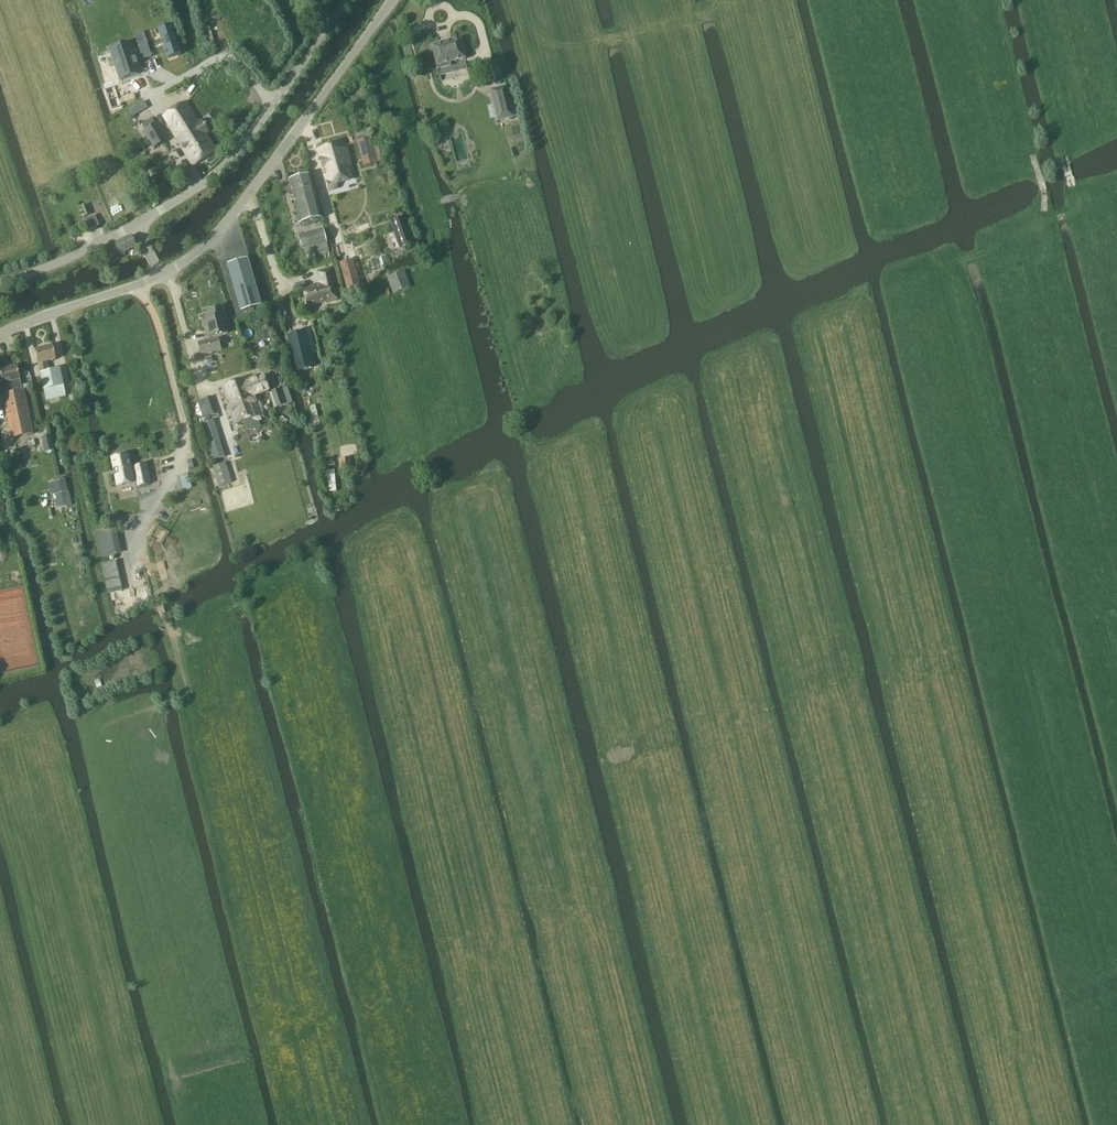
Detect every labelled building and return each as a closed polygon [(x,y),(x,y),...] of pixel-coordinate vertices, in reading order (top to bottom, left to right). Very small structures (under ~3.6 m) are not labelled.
[(171,25),(158,30),(168,58),(178,55),(178,56),(181,55),(171,25)] [(124,36),(104,44),(116,77),(135,72),(124,36)] [(433,47),(432,47),(432,48),(437,66),(437,67),(438,66),(440,76),(467,69),(465,59),(460,41),(460,40),(459,40),(459,41),(449,43),(449,42),(443,44),(443,45),(433,47)] [(143,47),(147,59),(153,57),(148,45),(143,47)] [(113,86),(105,89),(112,104),(119,100),(113,86)] [(513,118),(514,118),(513,117),(506,88),(506,87),(505,87),(505,88),(492,91),(491,91),(491,92),(498,121),(498,122),(499,122),(499,121),(512,118),(513,118)] [(187,103),(164,118),(193,166),(217,152),(187,103)] [(135,106),(129,109),(133,116),(138,113),(135,106)] [(153,119),(143,124),(147,130),(145,131),(154,147),(167,140),(158,124),(156,125),(153,119)] [(365,136),(356,138),(360,155),(369,153),(373,152),(369,135),(365,136)] [(345,145),(316,151),(325,188),(332,187),(331,184),(353,178),(352,172),(345,145)] [(382,146),(374,148),(378,163),(386,161),(382,146)] [(289,182),(292,191),(300,224),(322,219),(310,176),(289,182)] [(89,231),(100,226),(96,216),(85,220),(89,231)] [(405,217),(391,222),(400,247),(414,242),(405,217)] [(302,250),(314,246),(318,245),(321,254),(329,252),(323,229),(298,236),(302,250)] [(120,256),(137,247),(132,236),(114,245),(120,256)] [(246,259),(227,264),(241,310),(260,305),(246,259)] [(352,260),(340,264),(347,289),(360,286),(352,260)] [(314,290),(304,292),(307,306),(327,302),(327,303),(337,300),(333,283),(334,283),(331,269),(318,272),(321,285),(314,287),(314,290)] [(404,272),(387,278),(387,279),(393,294),(409,288),(410,288),(404,272)] [(206,319),(210,338),(228,334),(223,308),(209,311),(210,319),(206,319)] [(306,329),(287,334),(294,374),(314,369),(306,329)] [(268,330),(258,333),(260,342),(271,339),(268,330)] [(201,354),(221,350),(219,339),(199,343),(201,354)] [(36,351),(42,380),(47,401),(67,397),(61,369),(50,372),(48,363),(57,361),(54,347),(36,351)] [(2,380),(5,394),(3,394),(12,438),(33,434),(24,390),(22,390),(18,367),(0,370),(0,371),(2,380)] [(254,396),(269,390),(264,376),(248,382),(247,378),(240,381),(247,398),(254,396)] [(247,398),(240,381),(222,387),(228,404),(247,398)] [(279,390),(272,392),(277,407),(284,405),(292,402),(287,387),(279,390)] [(261,416),(254,396),(247,398),(228,404),(235,425),(261,416)] [(212,397),(196,400),(203,417),(218,413),(212,397)] [(214,418),(202,421),(214,460),(225,457),(214,418)] [(50,436),(42,437),(45,453),(53,451),(54,451),(51,435),(50,436)] [(129,454),(111,457),(117,483),(137,479),(138,486),(151,484),(146,464),(132,467),(129,454)] [(226,462),(212,465),(218,486),(232,482),(226,462)] [(54,482),(52,482),(54,494),(59,493),(68,491),(65,479),(63,479),(54,482)] [(68,491),(59,493),(62,507),(73,505),(69,491),(68,491)] [(121,555),(116,527),(94,532),(100,559),(121,555)]
